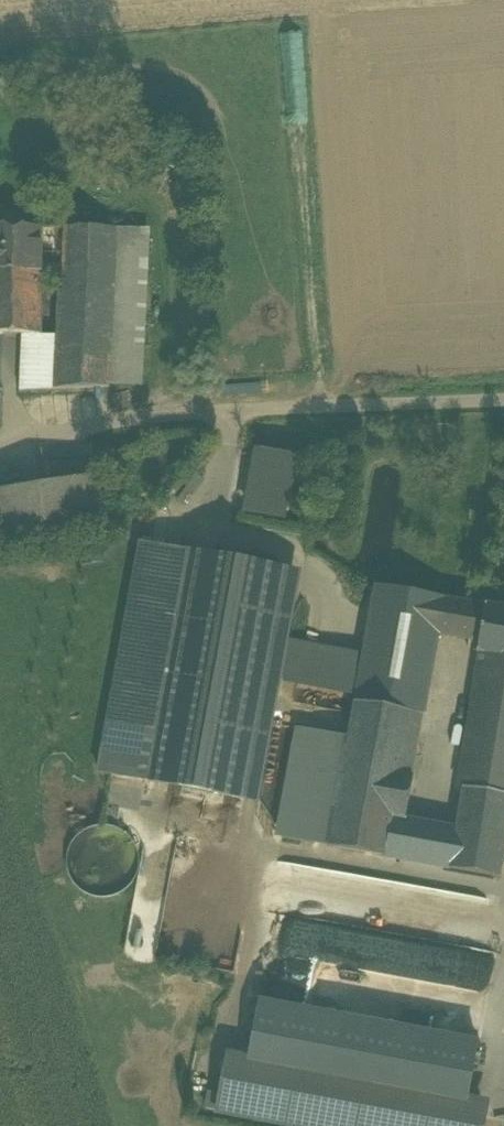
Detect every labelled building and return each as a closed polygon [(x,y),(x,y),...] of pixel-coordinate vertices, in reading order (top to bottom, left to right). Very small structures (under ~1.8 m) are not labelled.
[(40,290),(41,260),(42,227),(0,226),(0,289),(40,290)] [(41,260),(63,261),(64,228),(42,227),(41,260)] [(63,261),(62,292),(113,291),(116,229),(64,228),(63,261)] [(117,229),(116,229),(113,291),(112,321),(109,386),(142,387),(150,229),(117,229)] [(0,289),(0,334),(25,334),(39,335),(40,290),(0,289)] [(58,294),(57,322),(112,321),(113,291),(62,292),(60,292),(58,294)] [(57,322),(56,336),(54,389),(109,387),(109,386),(112,321),(57,322)] [(56,336),(39,335),(25,334),(23,391),(54,389),(56,336)] [(297,456),(253,448),(241,514),(285,522),(297,456)] [(49,542),(59,541),(58,532),(100,525),(91,477),(0,491),(0,541),(47,534),(49,542)] [(98,773),(240,799),(282,571),(140,545),(125,623),(98,773)] [(302,575),(282,571),(240,799),(258,803),(282,675),(289,641),(302,575)] [(423,715),(438,635),(436,635),(443,599),(375,586),(374,588),(375,588),(363,656),(356,691),(354,702),(411,713),(423,715)] [(471,641),(471,637),(477,605),(443,599),(436,635),(438,635),(471,641)] [(484,606),(477,605),(471,637),(479,638),(484,606)] [(485,655),(503,658),(503,610),(484,606),(479,638),(476,653),(485,655)] [(356,691),(363,656),(289,641),(282,675),(356,691)] [(485,655),(482,670),(503,674),(503,658),(485,655)] [(482,670),(458,812),(503,820),(503,674),(482,670)] [(327,847),(397,860),(403,825),(412,778),(399,775),(411,713),(354,702),(347,738),(327,847)] [(399,775),(412,778),(423,715),(411,713),(399,775)] [(282,839),(327,847),(347,738),(301,730),(282,839)] [(455,829),(503,837),(503,820),(458,812),(455,829)] [(455,833),(403,825),(397,860),(449,869),(455,833)] [(455,833),(449,869),(448,871),(498,878),(503,842),(503,837),(455,829),(455,833)] [(476,1043),(260,1002),(249,1057),(466,1097),(476,1043)] [(249,1057),(227,1052),(224,1068),(485,1116),(487,1101),(466,1097),(249,1057)] [(206,1110),(294,1125),(483,1125),(485,1116),(224,1068),(219,1094),(209,1092),(206,1110)]
